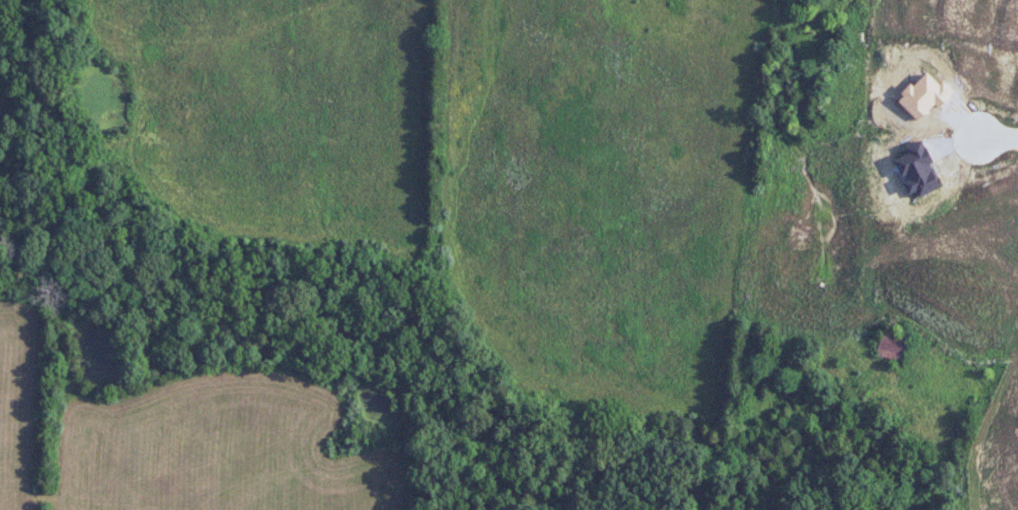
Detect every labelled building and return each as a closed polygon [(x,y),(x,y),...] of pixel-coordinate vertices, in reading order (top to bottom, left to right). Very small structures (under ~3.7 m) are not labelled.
[(942,195),(919,191),(916,219),(938,222),(942,195)] [(909,333),(882,328),(876,356),(903,361),(909,333)]
